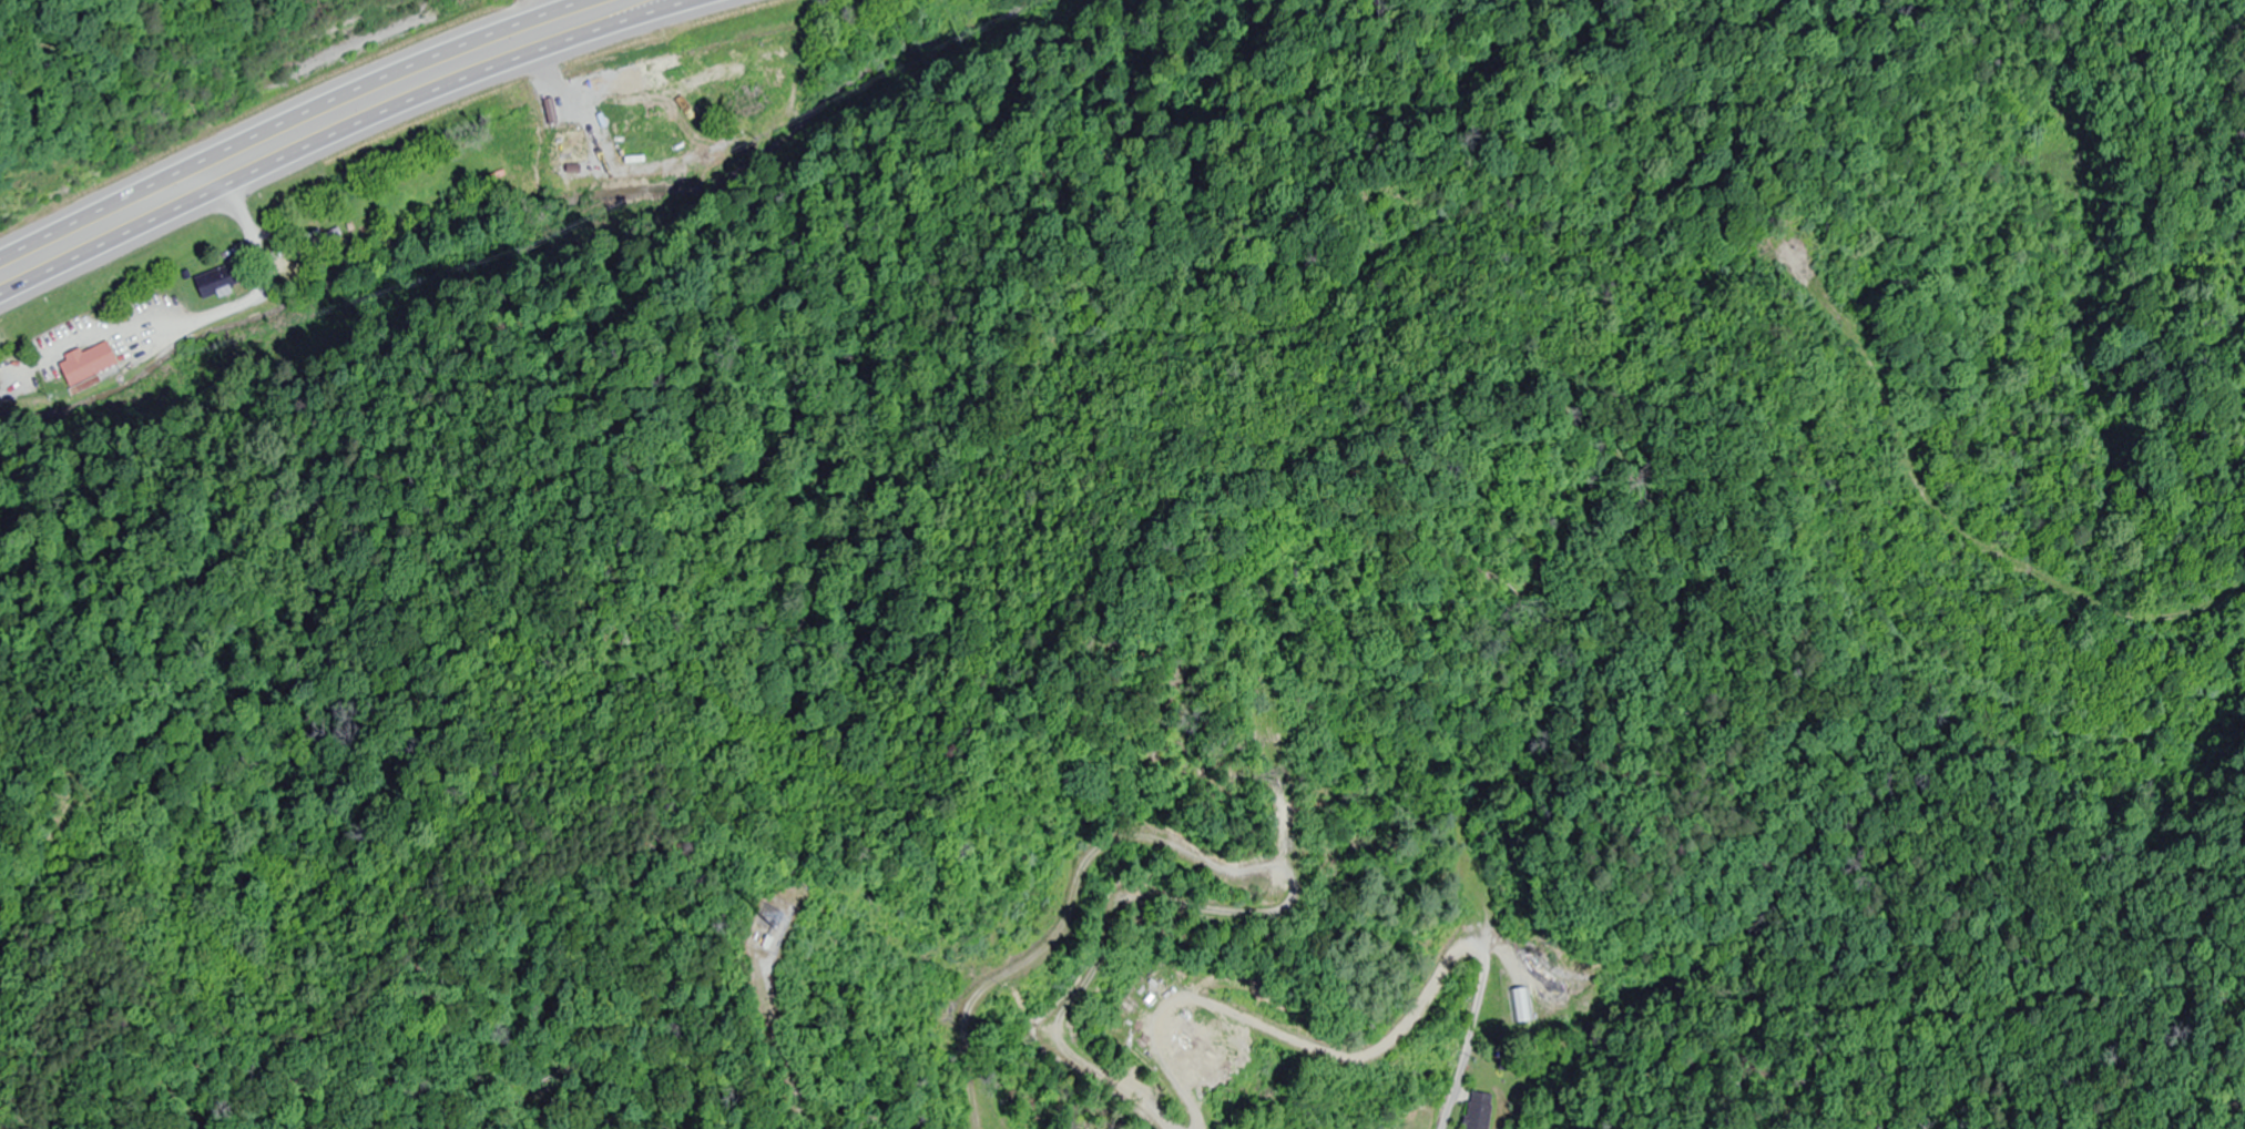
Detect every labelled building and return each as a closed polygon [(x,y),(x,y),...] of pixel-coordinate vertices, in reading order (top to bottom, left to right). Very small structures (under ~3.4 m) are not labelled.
[(591,164),(591,134),(562,134),(562,164),(591,164)] [(245,263),(198,279),(207,304),(253,288),(245,263)] [(122,369),(113,342),(62,359),(70,385),(122,369)] [(1495,1095),(1468,1092),(1464,1128),(1492,1128),(1495,1095)]
